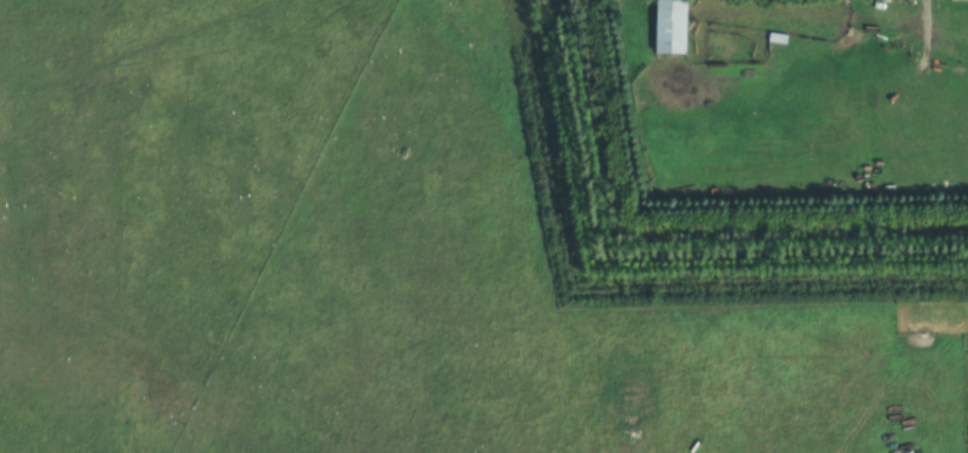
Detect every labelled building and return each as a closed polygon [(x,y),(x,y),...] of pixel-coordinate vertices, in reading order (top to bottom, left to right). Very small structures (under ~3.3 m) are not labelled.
[(655,51),(657,0),(686,0),(684,51),(655,51)]
